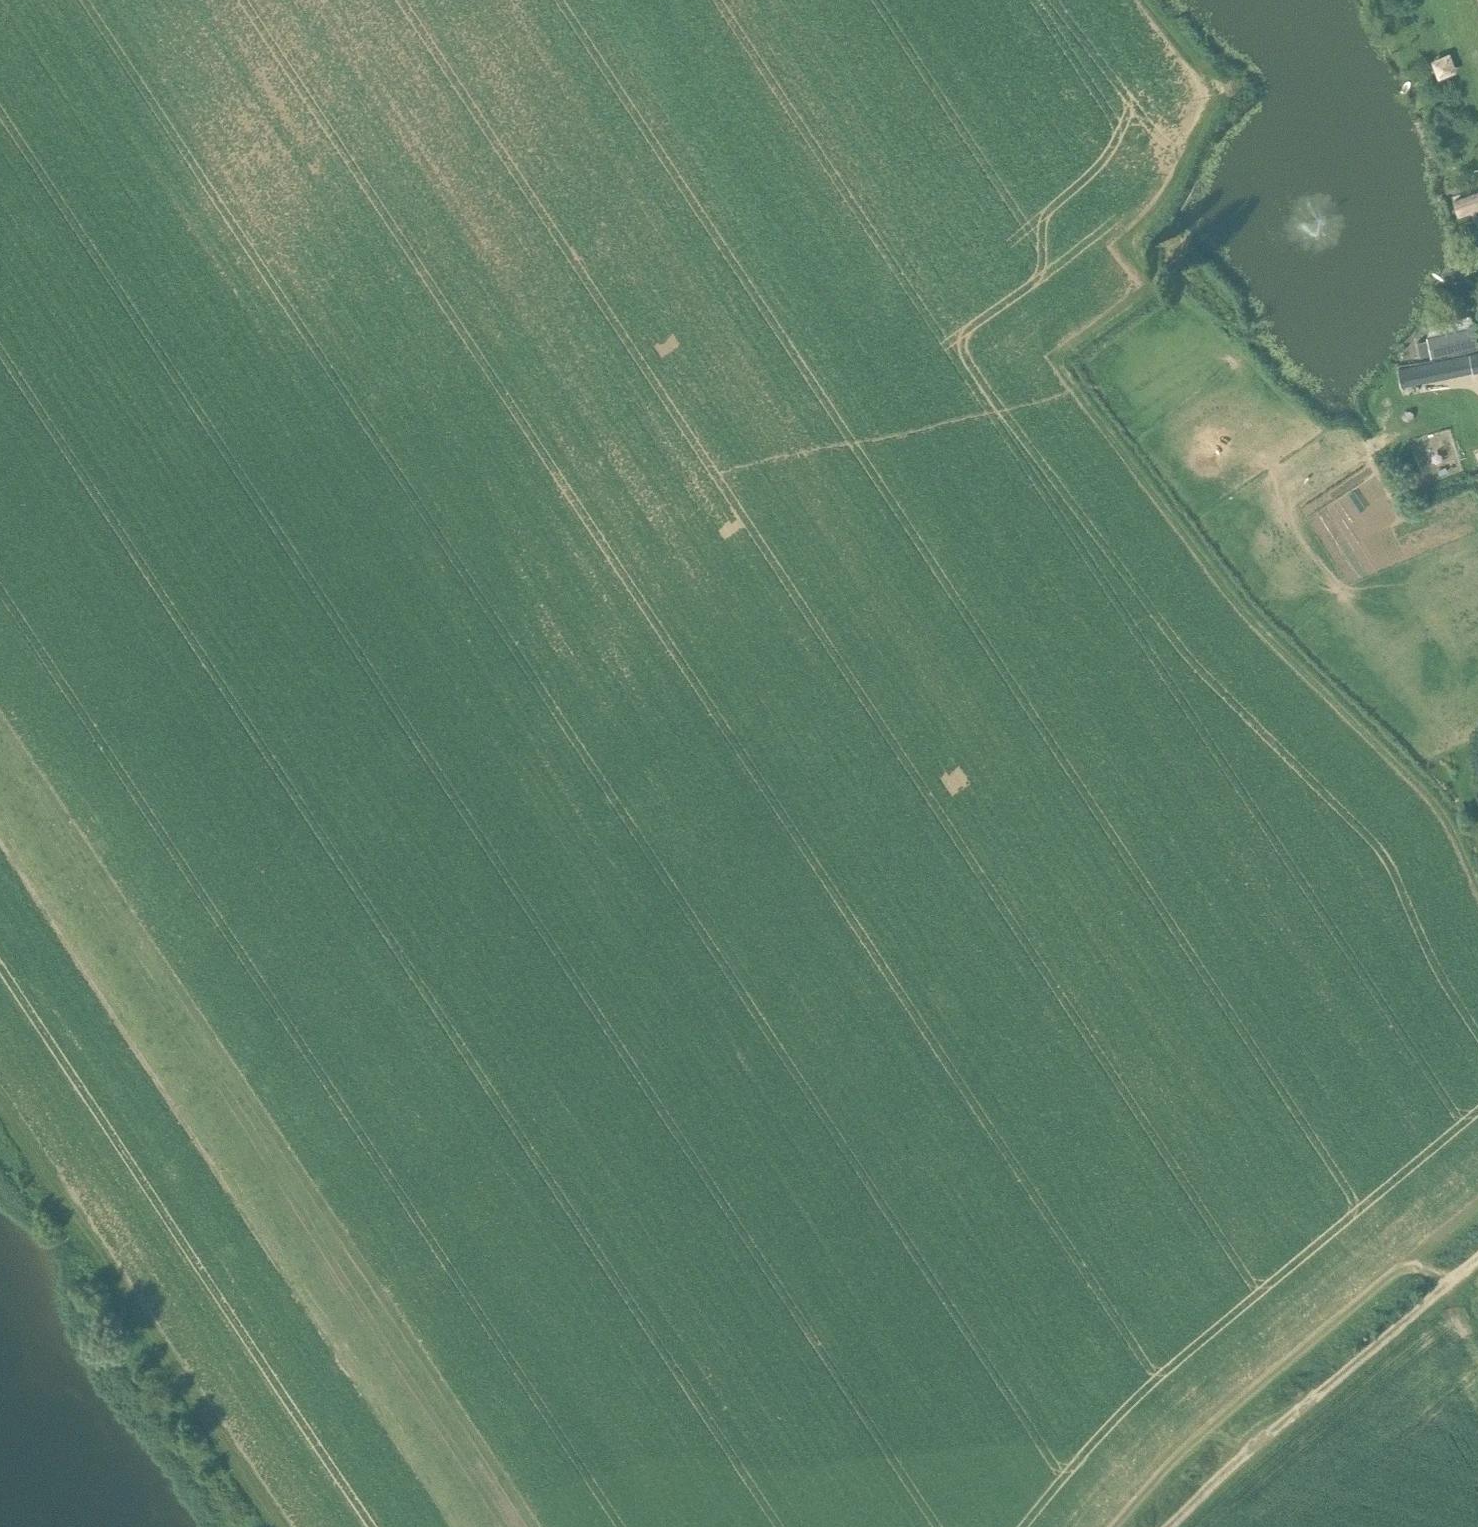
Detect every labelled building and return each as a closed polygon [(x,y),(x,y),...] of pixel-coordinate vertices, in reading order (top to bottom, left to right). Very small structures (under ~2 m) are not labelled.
[(1434,57),(1441,77),(1460,70),(1453,50),(1434,57)] [(1453,200),(1456,209),(1477,202),(1477,192),(1453,200)] [(1430,356),(1477,346),(1477,343),(1471,314),(1431,323),(1427,334),(1430,356)]
